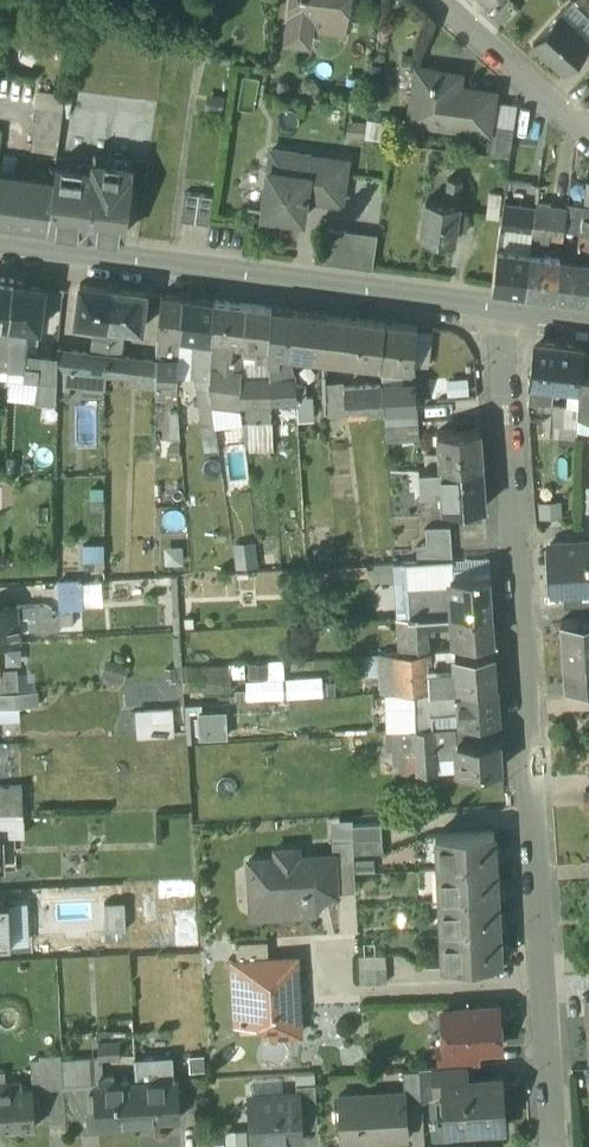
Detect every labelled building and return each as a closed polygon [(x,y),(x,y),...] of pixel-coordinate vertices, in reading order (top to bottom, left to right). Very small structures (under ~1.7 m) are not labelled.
[(286,35),(309,39),(312,14),(345,18),(347,0),(291,0),(286,35)] [(533,42),(565,71),(588,45),(588,17),(571,1),(533,42)] [(450,67),(417,61),(408,116),(490,129),(496,87),(448,80),(450,67)] [(515,124),(497,121),(493,151),(511,153),(515,124)] [(312,154),(272,149),(269,168),(310,174),(312,157),(312,154)] [(348,161),(312,157),(310,174),(307,198),(343,203),(348,161)] [(56,164),(55,164),(53,181),(46,226),(123,236),(133,164),(94,160),(93,169),(56,164)] [(310,174),(269,168),(264,213),(284,216),(304,218),(307,198),(310,174)] [(46,226),(53,181),(0,174),(0,220),(46,226)] [(463,179),(449,177),(446,200),(460,202),(463,179)] [(184,218),(211,220),(213,192),(186,190),(184,218)] [(446,200),(427,198),(422,235),(455,239),(460,202),(446,200)] [(284,216),(264,213),(262,222),(268,229),(277,230),(284,225),(284,216)] [(379,235),(332,229),(328,258),(375,264),(379,235)] [(531,252),(500,247),(495,285),(526,290),(531,252)] [(561,256),(531,252),(526,290),(556,294),(561,256)] [(561,256),(556,294),(586,298),(588,275),(588,259),(561,256)] [(0,281),(0,324),(9,325),(14,280),(1,278),(1,281),(0,281)] [(25,281),(14,280),(9,325),(28,327),(39,328),(44,287),(25,284),(25,281)] [(113,287),(81,283),(76,320),(109,324),(113,287)] [(145,291),(113,287),(109,324),(141,328),(145,291)] [(182,296),(162,293),(158,330),(180,333),(182,296)] [(214,299),(182,296),(180,333),(195,335),(212,337),(214,299)] [(244,303),(214,299),(212,337),(211,355),(230,358),(233,339),(242,341),(244,303)] [(271,306),(244,303),(242,341),(257,342),(256,359),(268,360),(267,346),(271,306)] [(291,309),(271,306),(267,346),(280,347),(287,348),(291,309)] [(328,313),(291,309),(287,348),(322,352),(328,313)] [(387,320),(328,313),(322,352),(382,359),(387,320)] [(417,324),(387,320),(382,359),(412,362),(417,324)] [(8,382),(8,371),(9,325),(0,324),(0,382),(8,382)] [(28,327),(9,325),(8,371),(38,375),(41,353),(26,350),(28,327)] [(212,337),(195,335),(192,358),(211,361),(211,355),(212,337)] [(242,341),(233,339),(230,358),(230,363),(242,364),(242,341)] [(583,345),(540,340),(532,348),(526,399),(537,400),(538,395),(548,396),(551,393),(552,382),(578,385),(583,350),(583,345)] [(280,347),(267,346),(268,360),(268,366),(281,365),(280,347)] [(108,353),(59,348),(59,366),(108,372),(108,353)] [(583,350),(578,385),(588,386),(588,351),(583,350)] [(57,354),(41,353),(35,398),(55,401),(56,397),(57,354)] [(156,359),(108,353),(108,372),(156,377),(156,359)] [(230,358),(211,355),(211,361),(210,377),(241,382),(242,364),(230,363),(230,358)] [(192,358),(179,357),(178,373),(209,377),(210,377),(211,361),(192,358)] [(210,377),(209,377),(212,399),(241,402),(241,382),(210,377)] [(294,377),(269,379),(269,382),(271,401),(296,400),(294,377)] [(269,382),(241,382),(241,402),(271,401),(269,382)] [(415,383),(383,385),(385,409),(416,407),(415,383)] [(383,385),(345,387),(346,411),(385,409),(383,385)] [(578,385),(578,404),(578,407),(588,408),(588,386),(578,385)] [(300,418),(316,417),(315,395),(299,396),(300,418)] [(578,404),(551,402),(550,419),(577,420),(577,414),(578,407),(578,404)] [(578,407),(577,414),(588,416),(588,408),(578,407)] [(577,420),(550,419),(549,434),(576,434),(577,420)] [(480,427),(436,430),(439,466),(482,463),(480,427)] [(482,463),(439,466),(441,508),(485,505),(482,463)] [(450,525),(427,526),(428,543),(418,543),(419,560),(449,558),(452,558),(450,525)] [(259,563),(257,537),(236,539),(238,565),(259,563)] [(551,543),(555,590),(564,590),(588,588),(588,540),(551,543)] [(452,558),(449,558),(449,560),(450,568),(466,567),(466,568),(489,567),(488,556),(452,558)] [(449,560),(404,563),(406,585),(452,583),(452,578),(445,578),(445,568),(450,568),(449,560)] [(452,583),(406,585),(407,616),(453,613),(491,611),(489,567),(466,568),(466,567),(450,568),(445,568),(445,578),(452,578),(452,583)] [(83,579),(58,581),(60,593),(84,592),(83,579)] [(564,590),(565,605),(588,604),(588,588),(564,590)] [(84,592),(60,593),(60,605),(84,604),(84,592)] [(0,606),(0,640),(19,639),(18,605),(0,606)] [(491,611),(453,613),(454,643),(492,641),(491,611)] [(407,616),(396,617),(398,651),(428,649),(426,615),(407,616)] [(560,620),(564,686),(588,684),(588,618),(560,620)] [(398,651),(394,651),(396,690),(413,689),(430,688),(428,649),(398,651)] [(493,651),(455,654),(455,664),(449,664),(449,676),(456,675),(456,686),(495,684),(493,651)] [(288,696),(286,658),(248,660),(249,698),(288,696)] [(290,683),(316,683),(316,658),(290,658),(290,683)] [(187,690),(232,688),(231,662),(186,664),(187,690)] [(0,667),(0,691),(19,689),(18,666),(0,667)] [(495,684),(456,686),(458,720),(498,717),(495,684)] [(430,688),(413,689),(414,706),(431,705),(430,688)] [(0,691),(0,705),(20,704),(19,689),(0,691)] [(137,707),(138,734),(176,733),(175,705),(137,707)] [(431,705),(414,706),(416,728),(432,727),(431,705)] [(199,709),(201,737),(230,736),(229,708),(199,709)] [(455,726),(432,727),(433,747),(457,745),(456,740),(455,726)] [(416,728),(399,729),(400,748),(401,771),(435,769),(433,747),(432,727),(416,728)] [(499,737),(456,740),(457,745),(458,768),(501,766),(499,737)] [(400,748),(391,748),(393,772),(401,771),(400,748)] [(0,786),(0,817),(23,817),(22,785),(0,786)] [(382,822),(354,824),(355,838),(383,836),(382,822)] [(494,830),(436,833),(438,867),(496,864),(494,830)] [(383,836),(355,838),(355,852),(385,850),(383,836)] [(298,845),(276,847),(277,856),(250,858),(252,897),(271,896),(272,911),(310,909),(310,903),(312,897),(316,892),(322,888),(327,886),(337,886),(336,860),(336,853),(299,855),(298,845)] [(356,859),(336,860),(337,886),(338,891),(357,890),(356,859)] [(496,864),(438,867),(440,899),(497,896),(496,864)] [(497,896),(440,899),(441,932),(499,929),(497,896)] [(127,924),(126,899),(109,900),(110,924),(127,924)] [(10,902),(0,903),(0,944),(12,944),(10,902)] [(499,929),(441,932),(443,964),(500,961),(499,929)] [(268,937),(237,938),(237,957),(269,956),(268,937)] [(389,980),(388,952),(361,953),(362,981),(389,980)] [(237,957),(234,957),(235,980),(238,980),(240,1018),(272,1017),(272,1031),(300,1030),(297,955),(269,956),(237,957)] [(500,1045),(498,1004),(443,1007),(445,1045),(479,1043),(479,1046),(500,1045)] [(122,1054),(121,1031),(100,1032),(101,1055),(122,1054)] [(445,1045),(437,1046),(438,1064),(465,1062),(480,1061),(479,1046),(479,1043),(445,1045)] [(438,1064),(434,1064),(434,1078),(466,1076),(465,1062),(438,1064)] [(420,1069),(403,1070),(405,1089),(406,1100),(422,1101),(420,1069)] [(174,1072),(158,1073),(158,1078),(137,1079),(139,1119),(181,1116),(178,1077),(174,1077),(174,1072)] [(137,1079),(116,1080),(115,1075),(99,1076),(99,1081),(96,1081),(96,1091),(90,1091),(91,1106),(97,1105),(98,1121),(139,1119),(137,1079)] [(466,1076),(434,1078),(435,1087),(445,1087),(447,1129),(480,1127),(479,1120),(504,1119),(501,1076),(466,1078),(466,1076)] [(315,1081),(296,1082),(296,1092),(298,1092),(300,1125),(318,1124),(315,1081)] [(35,1084),(37,1121),(67,1120),(65,1082),(35,1084)] [(0,1087),(0,1126),(35,1124),(33,1085),(0,1087)] [(405,1089),(339,1094),(342,1141),(408,1137),(406,1100),(405,1089)] [(296,1092),(250,1094),(253,1142),(301,1139),(300,1125),(298,1092),(296,1092)] [(229,1146),(250,1146),(249,1127),(228,1128),(229,1146)]
